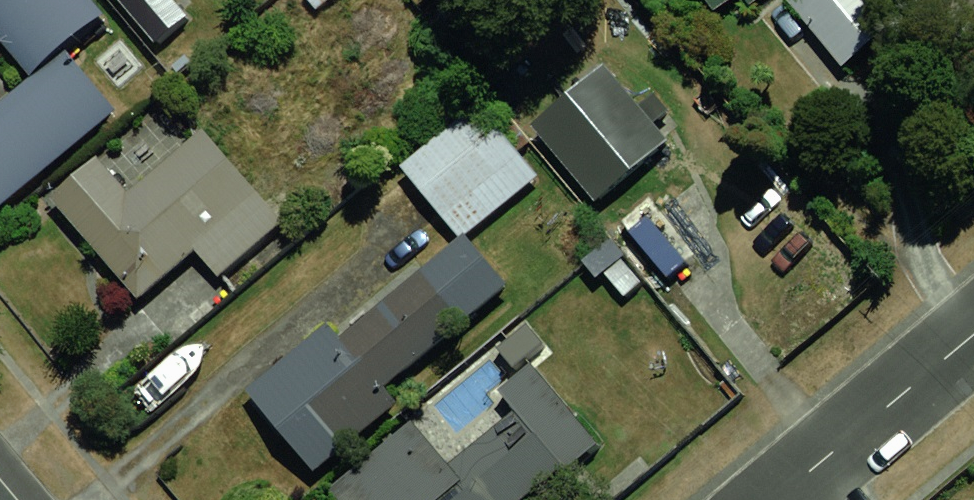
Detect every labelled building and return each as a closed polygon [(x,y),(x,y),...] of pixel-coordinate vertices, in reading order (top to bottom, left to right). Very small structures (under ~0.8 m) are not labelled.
[(27,73),(100,12),(89,0),(0,0),(0,42),(27,73)] [(163,56),(189,35),(161,0),(119,0),(163,56)] [(708,12),(725,0),(700,0),(708,12)] [(844,73),(897,28),(873,0),(783,0),(844,73)] [(67,50),(26,86),(77,144),(118,109),(67,50)] [(617,58),(537,121),(604,205),(684,142),(617,58)] [(0,108),(0,138),(36,179),(77,144),(26,86),(0,108)] [(475,100),(397,162),(465,246),(542,184),(475,100)] [(98,151),(44,198),(134,299),(256,192),(202,132),(134,192),(98,151)] [(36,179),(0,138),(0,210),(36,179)] [(663,283),(702,245),(650,192),(611,230),(663,283)] [(410,250),(260,370),(321,445),(470,324),(410,250)] [(515,376),(549,345),(523,317),(489,347),(515,376)] [(326,482),(342,499),(506,499),(557,457),(511,403),(451,454),(412,409),(326,482)]
